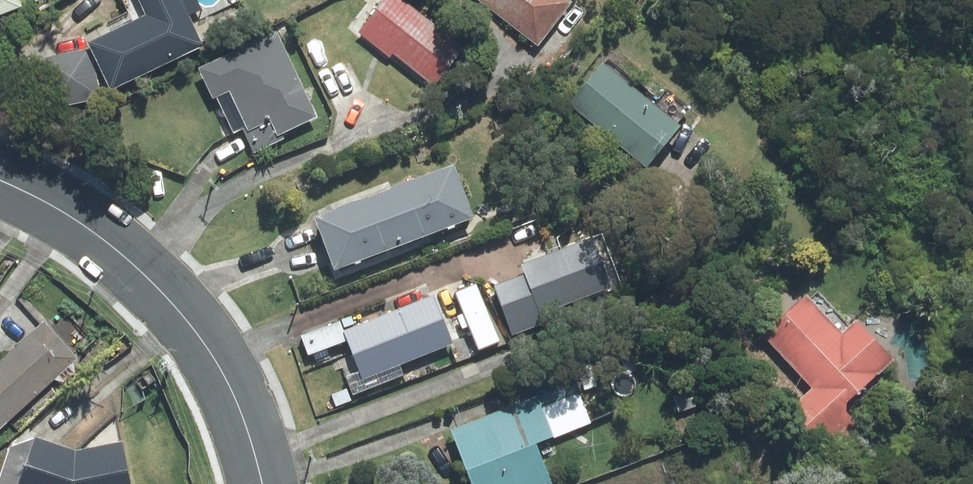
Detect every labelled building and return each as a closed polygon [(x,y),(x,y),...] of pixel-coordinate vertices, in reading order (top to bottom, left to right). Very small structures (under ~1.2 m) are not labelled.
[(21,0),(0,0),(0,13),(22,4),(21,0)] [(181,0),(147,0),(156,19),(98,45),(115,83),(201,45),(181,0)] [(404,0),(394,0),(371,30),(439,82),(466,47),(404,0)] [(569,0),(489,0),(541,41),(572,2),(569,0)] [(318,116),(280,36),(207,70),(217,92),(232,85),(260,143),(318,116)] [(102,95),(93,51),(50,60),(60,105),(102,95)] [(683,123),(611,64),(578,103),(650,163),(683,123)] [(457,162),(321,218),(343,270),(478,215),(457,162)] [(532,275),(495,291),(513,335),(550,320),(546,311),(618,282),(601,240),(530,270),(532,275)] [(812,295),(771,335),(821,385),(799,407),(839,448),(864,422),(848,406),(898,356),(862,320),(849,333),(812,295)] [(437,296),(346,333),(365,380),(456,343),(437,296)] [(0,365),(0,439),(89,362),(52,320),(0,365)] [(493,322),(457,336),(464,354),(500,339),(493,322)] [(693,392),(674,399),(679,412),(698,406),(693,392)] [(459,439),(476,483),(552,483),(553,483),(538,443),(551,438),(541,410),(459,439)] [(40,434),(17,444),(4,483),(137,483),(128,442),(79,452),(40,434)]
